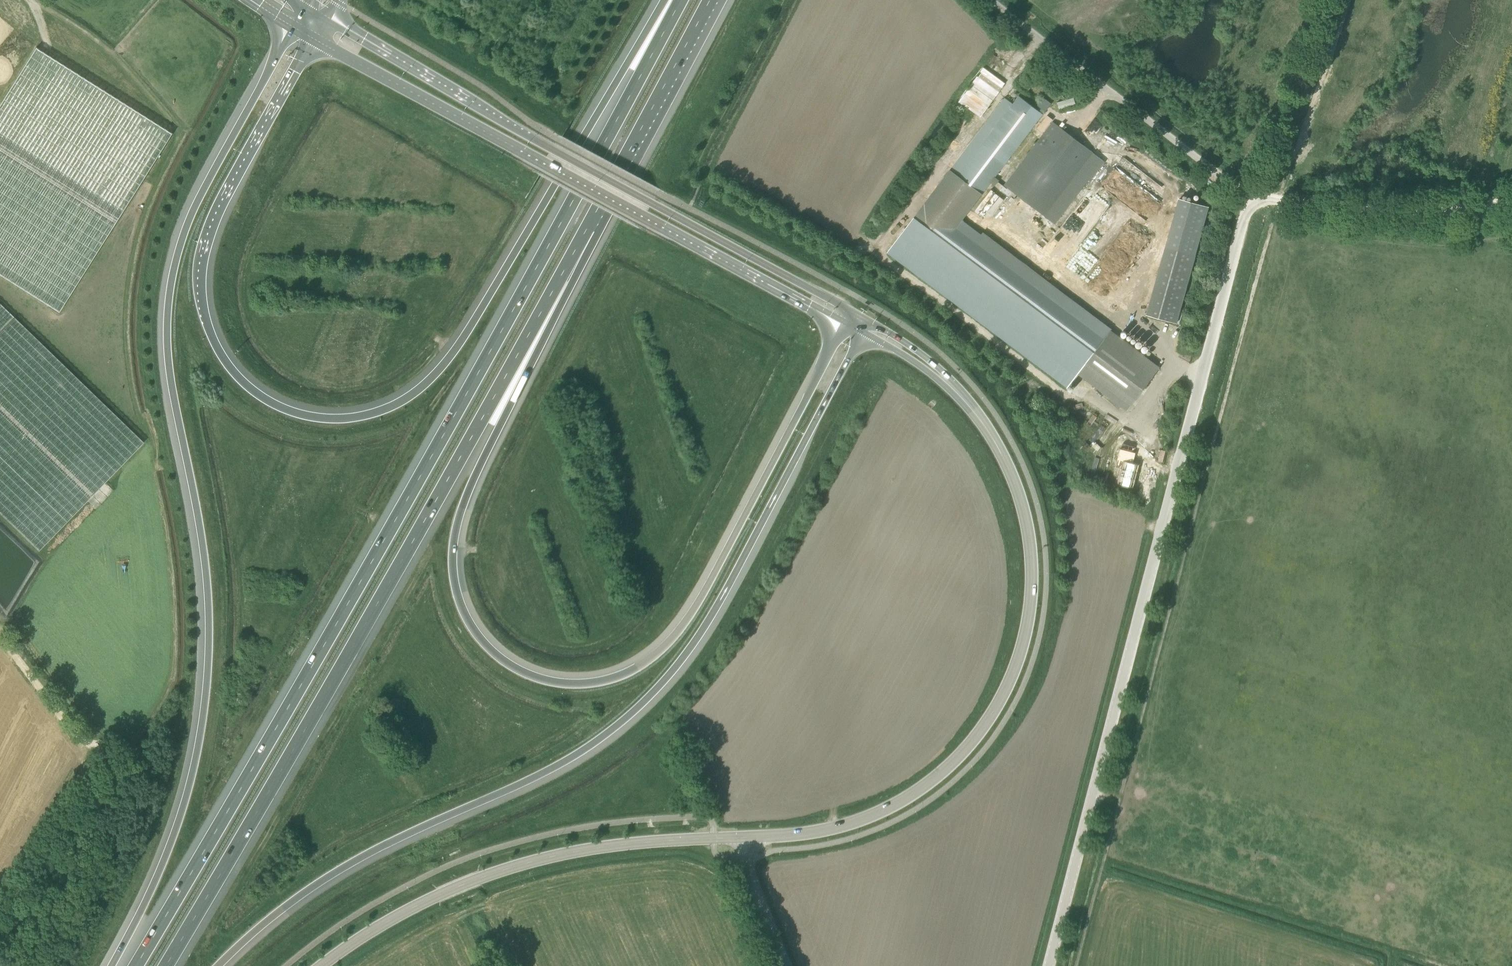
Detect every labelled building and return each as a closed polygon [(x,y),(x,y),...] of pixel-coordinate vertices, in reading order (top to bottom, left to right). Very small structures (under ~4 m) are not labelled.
[(59,312),(172,133),(36,48),(0,105),(0,274),(59,312)] [(980,117),(1005,83),(983,67),(958,101),(980,117)] [(1079,374),(1111,331),(1112,329),(983,232),(981,235),(962,220),(981,194),(983,195),(1031,130),(1035,124),(1037,122),(1043,114),(1019,96),(1013,104),(1007,99),(952,172),(949,169),(929,195),(896,238),(916,253),(914,256),(921,261),(922,258),(929,263),(929,262),(996,313),(995,314),(1077,376),(1079,374)] [(1052,121),(1004,186),(1056,224),(1086,183),(1088,185),(1106,161),(1104,160),(1052,121)] [(1115,168),(1106,180),(1134,203),(1144,190),(1115,168)] [(1179,201),(1147,315),(1176,323),(1208,209),(1179,201)] [(1063,222),(1081,238),(1093,225),(1075,209),(1063,222)] [(1140,256),(1140,242),(1117,242),(1117,247),(1126,247),(1126,256),(1140,256)] [(46,544),(144,442),(0,303),(0,513),(39,551),(46,544)] [(1111,331),(1079,374),(1116,402),(1113,405),(1119,409),(1121,406),(1127,410),(1159,368),(1111,331)] [(1143,440),(1127,436),(1122,455),(1119,469),(1124,471),(1141,475),(1147,452),(1140,450),(1143,440)] [(1123,506),(1119,513),(1138,521),(1141,514),(1123,506)]
